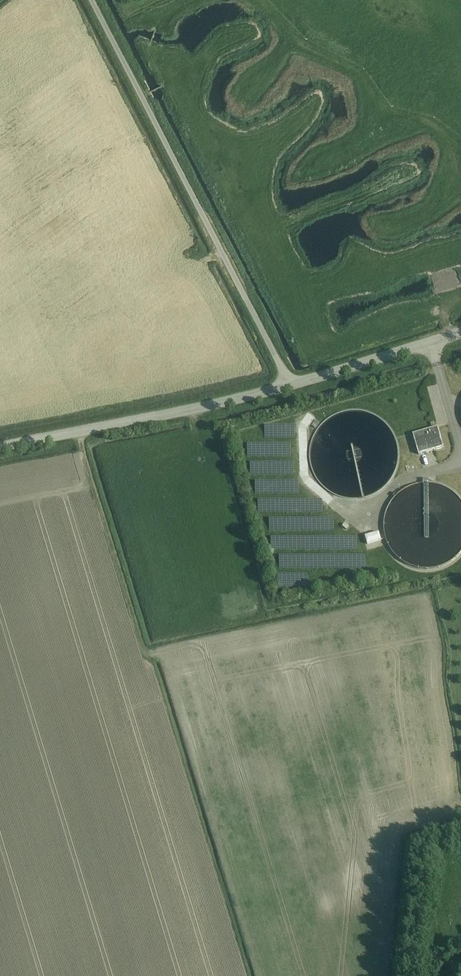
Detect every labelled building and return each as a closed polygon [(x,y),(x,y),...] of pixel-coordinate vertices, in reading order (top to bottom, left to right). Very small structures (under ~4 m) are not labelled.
[(443,448),(438,428),(413,435),(419,455),(443,448)]
